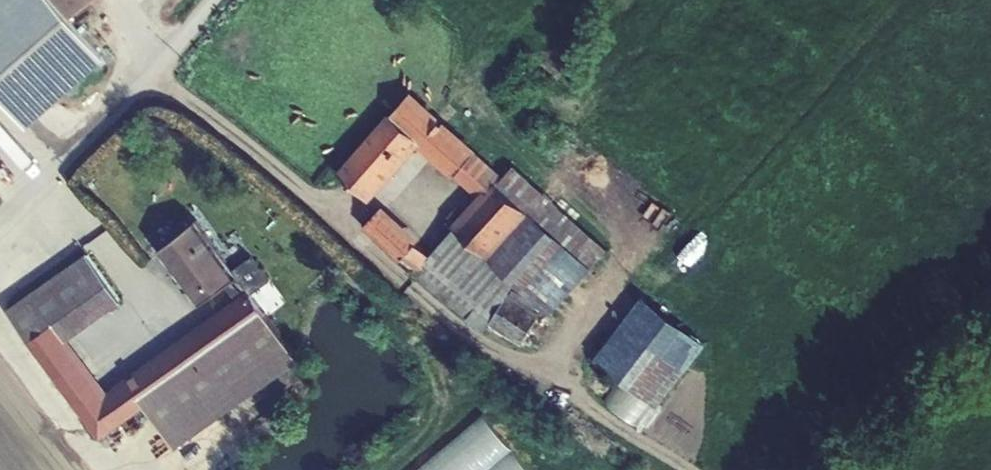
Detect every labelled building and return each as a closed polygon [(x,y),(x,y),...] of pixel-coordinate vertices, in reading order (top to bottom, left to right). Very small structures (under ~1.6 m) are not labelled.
[(23,124),(26,121),(96,56),(102,51),(71,12),(85,0),(0,0),(0,96),(23,124)] [(452,221),(455,224),(490,254),(530,209),(498,179),(503,174),(476,149),(478,147),(445,118),(443,119),(437,113),(438,112),(412,89),(391,111),(389,110),(337,168),(371,198),(418,143),(477,194),(452,221)] [(531,209),(592,263),(607,247),(514,163),(503,174),(498,179),(530,209),(531,209)] [(418,277),(484,330),(490,322),(509,292),(516,279),(490,254),(455,224),(430,251),(417,239),(419,236),(383,203),(363,224),(400,258),(404,255),(423,272),(418,277)] [(592,263),(531,209),(530,209),(490,254),(516,279),(551,311),(592,263)] [(72,334),(68,337),(52,321),(27,338),(99,438),(147,403),(176,448),(299,355),(253,293),(271,279),(251,254),(232,269),(193,217),(157,245),(199,302),(225,284),(235,297),(109,381),(72,334)] [(52,321),(68,337),(72,334),(122,298),(87,250),(6,306),(27,338),(52,321)] [(511,293),(536,308),(539,304),(514,288),(511,293)] [(509,292),(490,322),(522,341),(541,312),(536,308),(511,293),(509,292)] [(644,293),(594,353),(658,404),(708,342),(644,293)] [(416,469),(532,469),(484,413),(416,469)]
